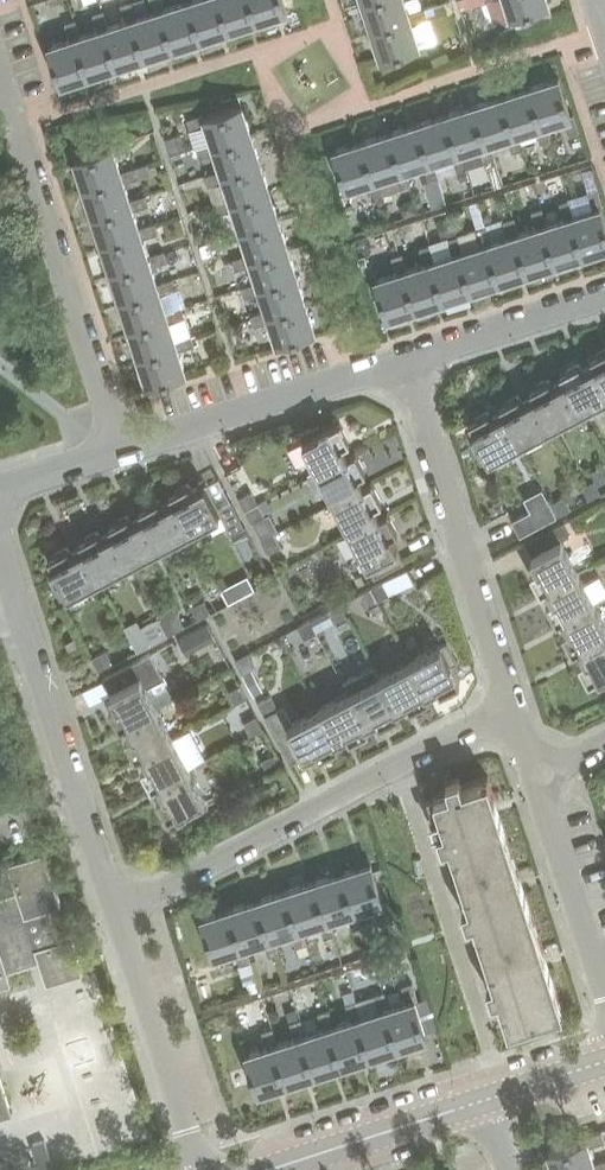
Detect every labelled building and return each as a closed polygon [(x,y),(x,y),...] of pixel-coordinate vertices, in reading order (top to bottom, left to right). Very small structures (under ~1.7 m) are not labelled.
[(145,56),(173,47),(161,9),(164,8),(161,0),(149,0),(153,11),(135,17),(132,18),(145,56)] [(173,47),(199,39),(187,0),(188,0),(179,0),(180,3),(164,8),(161,9),(173,47)] [(227,30),(218,0),(188,0),(187,0),(199,39),(227,30)] [(227,30),(255,21),(249,0),(218,0),(227,30)] [(255,21),(285,11),(281,0),(249,0),(255,21)] [(408,14),(403,0),(367,0),(362,2),(371,29),(409,17),(408,14)] [(546,0),(487,0),(494,22),(514,15),(548,4),(546,0)] [(126,21),(109,26),(105,28),(117,65),(145,56),(132,18),(135,17),(130,1),(121,4),(126,21)] [(444,2),(425,8),(429,19),(447,13),(444,2)] [(531,21),(550,15),(551,15),(550,12),(548,4),(514,15),(517,26),(531,21)] [(409,17),(371,29),(380,58),(418,46),(411,25),(429,19),(425,8),(408,14),(409,17)] [(89,74),(117,65),(105,28),(109,26),(103,10),(93,13),(98,30),(80,35),(76,36),(89,74)] [(60,84),(89,74),(76,36),(80,35),(75,19),(64,23),(69,39),(47,46),(60,84)] [(570,114),(558,78),(529,87),(541,125),(546,123),(563,118),(568,134),(578,130),(572,114),(570,114)] [(541,125),(529,87),(501,96),(513,134),(518,132),(535,127),(540,143),(551,139),(546,123),(541,125)] [(513,134),(501,96),(473,105),(485,143),(489,141),(507,135),(512,151),(522,148),(518,132),(513,134)] [(206,125),(211,143),(212,146),(250,134),(241,105),(205,116),(203,114),(186,119),(190,130),(206,125)] [(485,143),(473,105),(445,114),(457,152),(461,151),(479,145),(484,160),(494,157),(489,141),(485,143)] [(457,152),(445,114),(417,123),(429,161),(433,160),(450,154),(455,170),(466,167),(461,151),(457,152)] [(401,170),(405,169),(423,163),(428,179),(437,176),(438,176),(433,160),(429,161),(417,123),(389,132),(401,170)] [(164,137),(170,155),(186,150),(180,132),(164,137)] [(374,179),(377,178),(394,173),(399,188),(410,185),(405,169),(401,170),(389,132),(361,141),(374,179)] [(214,153),(220,171),(221,174),(259,162),(250,134),(212,146),(211,143),(196,148),(199,158),(214,153)] [(110,146),(74,159),(83,188),(120,175),(120,171),(114,154),(130,148),(127,137),(110,143),(110,146)] [(332,151),(345,189),(365,182),(370,197),(382,194),(377,178),(374,179),(361,141),(332,151)] [(494,157),(484,160),(490,177),(500,174),(494,157)] [(221,174),(220,171),(205,176),(208,186),(224,181),(229,199),(230,202),(268,190),(259,162),(221,174)] [(136,166),(120,171),(120,175),(83,188),(92,216),(129,203),(129,201),(122,183),(140,177),(136,166)] [(466,167),(455,170),(459,181),(470,178),(466,167)] [(437,176),(428,179),(423,181),(431,208),(446,203),(437,176)] [(233,211),(237,227),(238,230),(277,217),(268,190),(230,202),(229,199),(213,204),(217,216),(233,211)] [(582,254),(604,247),(604,224),(600,208),(603,207),(597,190),(587,193),(592,209),(575,215),(570,216),(582,254)] [(129,203),(92,216),(101,243),(139,231),(138,228),(132,211),(149,205),(146,195),(129,201),(129,203)] [(404,216),(417,212),(413,198),(404,201),(401,209),(404,216)] [(542,225),(554,263),(582,254),(570,216),(575,215),(570,199),(559,202),(564,218),(546,224),(542,225)] [(514,233),(526,272),(554,263),(542,225),(546,224),(541,208),(531,211),(536,226),(519,232),(514,233)] [(448,215),(436,219),(443,238),(455,234),(448,215)] [(238,230),(237,227),(224,231),(227,241),(243,236),(248,254),(249,257),(286,245),(277,217),(238,230)] [(507,236),(491,241),(487,243),(499,281),(526,272),(514,233),(519,232),(514,217),(503,220),(507,236)] [(139,231),(101,243),(110,272),(147,259),(147,256),(141,239),(158,234),(155,223),(138,228),(139,231)] [(471,290),(499,281),(487,243),(491,241),(486,226),(475,230),(480,246),(463,251),(459,252),(471,290)] [(443,299),(471,290),(459,252),(463,251),(458,235),(448,239),(452,255),(435,260),(431,262),(443,299)] [(207,244),(200,246),(203,257),(210,255),(207,244)] [(431,262),(435,260),(430,244),(419,248),(424,264),(407,269),(403,271),(415,308),(443,299),(431,262)] [(258,285),(295,273),(286,245),(249,257),(248,254),(233,259),(236,270),(252,266),(257,283),(258,285)] [(147,259),(110,272),(119,300),(157,287),(156,284),(150,267),(167,262),(164,251),(147,256),(147,259)] [(403,271),(407,269),(402,254),(391,257),(396,273),(374,280),(386,318),(415,308),(403,271)] [(360,266),(361,265),(366,264),(364,256),(359,258),(358,258),(360,266)] [(267,313),(305,301),(295,273),(258,285),(257,283),(242,288),(245,298),(260,293),(266,310),(267,313)] [(157,287),(119,300),(128,328),(165,315),(165,313),(160,295),(176,290),(173,279),(156,284),(157,287)] [(276,343),(314,330),(305,301),(267,313),(266,310),(250,315),(254,326),(269,321),(276,343)] [(175,343),(174,340),(168,323),(185,318),(182,308),(165,313),(165,315),(128,328),(137,356),(175,343)] [(194,345),(190,334),(174,340),(175,343),(137,356),(147,384),(185,372),(178,351),(194,345)] [(589,357),(593,364),(604,388),(604,349),(589,357)] [(593,364),(582,370),(578,363),(559,373),(562,380),(578,410),(604,396),(604,388),(593,364)] [(528,389),(532,396),(548,426),(578,410),(562,380),(552,386),(548,379),(528,389)] [(498,405),(502,412),(518,442),(548,426),(532,396),(522,402),(518,395),(498,405)] [(485,459),(518,442),(502,412),(491,418),(488,411),(468,421),(477,438),(470,442),(485,470),(490,468),(485,459)] [(342,445),(349,441),(339,421),(321,430),(317,423),(289,438),(292,443),(300,439),(318,471),(348,455),(342,445)] [(355,451),(348,455),(318,471),(334,501),(364,485),(358,475),(365,471),(355,451)] [(241,473),(229,479),(237,495),(249,488),(241,473)] [(217,508),(204,484),(218,477),(218,476),(192,490),(188,483),(168,493),(172,500),(188,530),(220,513),(230,533),(244,526),(230,501),(217,508)] [(588,499),(600,493),(594,480),(581,487),(588,499)] [(371,482),(364,485),(334,501),(350,532),(380,516),(374,505),(381,501),(371,482)] [(238,498),(245,511),(257,504),(250,491),(238,498)] [(557,516),(570,509),(563,496),(550,503),(557,516)] [(138,509),(142,516),(158,546),(188,530),(172,500),(162,506),(158,499),(138,509)] [(557,516),(550,503),(549,500),(511,519),(520,535),(557,516)] [(264,517),(257,504),(245,511),(251,523),(264,517)] [(387,512),(380,516),(350,532),(374,577),(404,561),(390,535),(397,532),(387,512)] [(108,525),(112,532),(128,562),(158,546),(142,516),(131,522),(128,515),(108,525)] [(546,532),(552,544),(560,540),(568,536),(562,523),(546,532)] [(78,541),(81,548),(97,578),(128,562),(112,532),(101,538),(97,531),(78,541)] [(267,553),(280,547),(273,534),(261,541),(267,553)] [(540,592),(547,588),(577,572),(560,540),(531,556),(524,542),(523,542),(536,568),(529,572),(540,592)] [(65,595),(97,578),(81,548),(71,554),(67,546),(47,557),(57,574),(49,578),(64,606),(69,604),(65,595)] [(385,580),(392,593),(422,577),(416,564),(385,580)] [(593,602),(577,572),(547,588),(552,599),(545,602),(556,622),(563,618),(593,602)] [(382,581),(369,588),(376,601),(389,594),(382,581)] [(240,596),(232,583),(220,589),(228,603),(240,596)] [(376,601),(369,588),(357,594),(364,607),(376,601)] [(197,619),(210,613),(203,600),(190,607),(197,619)] [(579,649),(604,635),(604,625),(593,602),(563,618),(568,629),(561,632),(572,652),(579,649)] [(340,604),(327,610),(334,623),(346,616),(340,604)] [(167,635),(184,626),(173,605),(156,614),(167,635)] [(309,620),(296,627),(303,639),(315,633),(309,620)] [(202,643),(214,637),(207,624),(195,630),(202,643)] [(137,651),(149,645),(143,632),(130,639),(137,651)] [(442,644),(409,661),(425,691),(436,685),(439,693),(459,682),(450,665),(457,661),(442,633),(437,635),(442,644)] [(579,649),(584,659),(577,663),(588,682),(604,673),(604,635),(579,649)] [(99,669),(112,663),(105,650),(92,657),(91,655),(90,656),(92,658),(93,658),(98,668),(97,669),(99,672),(100,671),(99,669)] [(242,673),(251,668),(253,662),(248,653),(235,659),(242,673)] [(119,727),(126,724),(156,708),(145,687),(161,678),(148,654),(132,662),(102,678),(116,704),(109,708),(119,727)] [(409,661),(379,677),(395,707),(406,701),(409,709),(429,698),(425,691),(409,661)] [(251,668),(242,673),(253,694),(262,690),(251,668)] [(379,677),(349,693),(365,723),(375,717),(379,725),(399,714),(395,707),(379,677)] [(246,698),(239,685),(227,692),(233,705),(246,698)] [(349,693),(319,709),(335,739),(345,733),(349,741),(369,730),(365,723),(349,693)] [(264,716),(277,709),(270,696),(258,703),(264,716)] [(277,709),(264,716),(289,763),(315,749),(319,757),(338,746),(335,739),(319,709),(292,723),(282,706),(277,709)] [(172,738),(156,708),(126,724),(132,734),(125,738),(135,758),(142,754),(172,738)] [(262,728),(255,716),(243,723),(250,735),(262,728)] [(151,788),(158,784),(188,768),(172,738),(142,754),(148,764),(141,768),(151,788)] [(282,767),(282,766),(280,767),(274,754),(261,761),(268,773),(266,774),(266,775),(282,767)] [(205,801),(188,768),(158,784),(164,795),(157,798),(167,818),(184,809),(188,816),(216,801),(214,796),(205,801)] [(449,841),(458,871),(513,854),(488,776),(433,794),(444,826),(437,828),(442,843),(449,841)] [(11,984),(7,972),(38,962),(46,985),(47,985),(83,973),(71,936),(60,940),(49,908),(61,904),(43,851),(7,863),(16,891),(0,896),(0,987),(11,984)] [(472,917),(482,949),(537,931),(513,854),(458,871),(468,903),(461,905),(466,919),(472,917)] [(385,900),(382,901),(370,863),(340,873),(353,912),(357,910),(373,905),(379,920),(390,917),(385,900)] [(340,873),(312,882),(325,921),(328,920),(345,914),(351,930),(362,926),(357,910),(353,912),(340,873)] [(312,882),(285,891),(298,930),(301,929),(317,924),(322,939),(333,935),(328,920),(325,921),(312,882)] [(305,943),(301,929),(298,930),(285,891),(257,900),(269,937),(273,936),(289,931),(295,947),(305,943)] [(257,900),(229,909),(241,946),(244,945),(262,939),(267,955),(278,952),(273,936),(269,937),(257,900)] [(249,961),(244,945),(241,946),(229,909),(200,918),(213,956),(233,949),(240,964),(249,961)] [(562,1008),(537,931),(482,949),(492,979),(486,981),(491,996),(497,994),(508,1026),(562,1008)] [(253,972),(241,975),(244,983),(256,980),(253,972)] [(385,1007),(398,1046),(426,1037),(414,999),(417,999),(411,981),(401,984),(406,1000),(388,1006),(385,1007)] [(357,1015),(370,1055),(398,1046),(385,1007),(388,1006),(383,990),(372,993),(377,1009),(360,1014),(357,1015)] [(349,1018),(331,1024),(328,1025),(341,1065),(370,1055),(357,1015),(360,1014),(355,999),(344,1003),(349,1018)] [(301,1036),(313,1074),(341,1065),(328,1025),(331,1024),(326,1010),(316,1014),(321,1029),(304,1035),(301,1036)] [(289,1023),(299,1019),(296,1011),(286,1014),(289,1023)] [(273,1045),(286,1083),(313,1074),(301,1036),(304,1035),(299,1019),(289,1023),(288,1023),(293,1038),(276,1044),(273,1045)] [(257,1092),(286,1083),(273,1045),(276,1044),(271,1028),(259,1032),(265,1048),(244,1054),(257,1092)] [(0,1079),(0,1118),(11,1115),(0,1079)] [(593,1164),(587,1147),(604,1141),(600,1131),(583,1136),(584,1139),(547,1151),(553,1169),(587,1169),(594,1168),(593,1164)] [(30,1145),(38,1169),(41,1169),(53,1166),(44,1140),(30,1145)] [(593,1164),(594,1168),(587,1169),(604,1169),(604,1160),(593,1164)]
